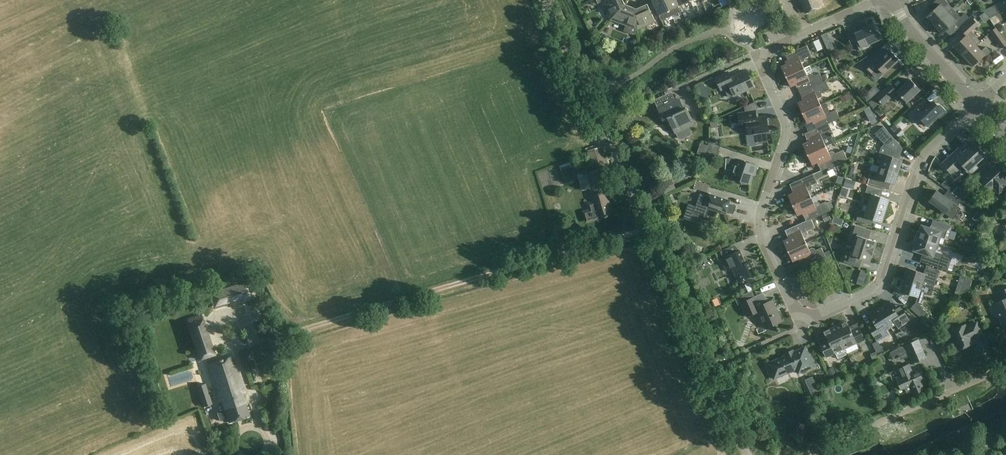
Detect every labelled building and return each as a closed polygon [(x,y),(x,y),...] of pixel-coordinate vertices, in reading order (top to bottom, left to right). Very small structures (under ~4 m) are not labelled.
[(625,4),(623,0),(596,0),(598,3),(604,1),(612,18),(611,18),(625,4)] [(665,0),(652,0),(653,2),(658,12),(659,15),(661,20),(672,15),(665,0)] [(672,15),(682,11),(680,5),(678,0),(665,0),(672,15)] [(807,13),(820,7),(818,2),(820,2),(819,0),(801,0),(807,13)] [(933,26),(953,8),(945,0),(936,0),(932,4),(936,8),(927,17),(927,20),(933,26)] [(658,12),(653,2),(648,4),(647,4),(637,8),(637,28),(638,28),(638,27),(655,20),(653,15),(658,12)] [(637,8),(625,4),(611,18),(612,18),(619,21),(618,23),(629,27),(627,32),(632,34),(637,34),(637,28),(637,8)] [(940,34),(942,33),(943,34),(955,23),(959,27),(969,18),(965,13),(961,17),(953,8),(933,26),(940,34)] [(954,47),(963,57),(976,45),(980,41),(971,31),(979,25),(974,19),(961,30),(966,36),(954,47)] [(861,28),(847,34),(852,45),(857,43),(860,51),(870,46),(869,44),(880,39),(879,38),(881,37),(878,32),(877,32),(873,25),(862,31),(861,28)] [(990,32),(1002,48),(1005,45),(1005,42),(996,28),(990,32)] [(819,37),(810,41),(817,55),(826,50),(819,37)] [(786,76),(786,77),(804,68),(801,62),(804,61),(805,58),(806,58),(811,55),(807,45),(785,55),(786,55),(788,61),(785,62),(786,64),(781,66),(786,76)] [(976,45),(963,57),(972,66),(985,55),(986,57),(991,52),(986,47),(981,51),(976,45)] [(864,64),(868,69),(872,73),(878,68),(884,73),(898,60),(889,50),(881,57),(877,53),(864,64)] [(808,72),(814,70),(811,63),(805,65),(808,72)] [(797,87),(800,92),(823,82),(823,81),(820,73),(814,76),(813,74),(810,73),(807,75),(804,69),(805,69),(804,68),(786,77),(791,87),(796,84),(797,87)] [(845,74),(851,80),(855,76),(848,70),(845,74)] [(728,72),(716,78),(721,89),(730,85),(734,94),(734,95),(753,86),(753,85),(753,86),(747,72),(731,79),(728,72)] [(876,98),(882,105),(893,95),(898,101),(902,97),(907,102),(920,90),(911,79),(898,91),(891,84),(876,98)] [(802,113),(821,105),(821,104),(818,98),(821,97),(822,94),(821,93),(829,89),(825,80),(823,81),(823,82),(800,92),(802,98),(803,101),(798,103),(802,113)] [(853,97),(850,92),(840,97),(842,102),(853,97)] [(656,103),(658,109),(663,120),(668,118),(675,132),(676,132),(679,138),(681,139),(691,135),(692,132),(689,126),(694,124),(687,108),(684,110),(679,99),(662,107),(659,102),(656,103)] [(923,101),(909,114),(915,121),(920,117),(928,126),(939,116),(940,118),(946,112),(940,106),(939,107),(934,102),(927,108),(922,102),(923,101)] [(821,105),(802,113),(802,114),(803,114),(807,123),(812,121),(813,123),(814,123),(816,129),(829,123),(840,118),(836,109),(830,112),(826,102),(821,104),(821,105)] [(748,134),(754,133),(756,144),(767,140),(766,132),(769,131),(767,116),(754,118),(752,111),(738,113),(738,115),(730,116),(732,127),(740,126),(741,127),(747,126),(748,134)] [(807,154),(807,155),(826,146),(837,141),(829,123),(816,129),(805,134),(807,140),(808,142),(803,144),(807,154)] [(879,154),(883,155),(880,166),(899,172),(903,160),(897,158),(899,152),(903,149),(892,137),(881,146),(879,154)] [(705,153),(717,157),(721,145),(709,142),(705,153)] [(979,167),(975,164),(985,155),(981,150),(982,150),(979,147),(975,143),(968,149),(966,148),(962,151),(959,148),(942,164),(952,174),(962,165),(971,174),(979,167)] [(826,147),(826,146),(807,155),(808,155),(812,165),(817,162),(818,165),(819,165),(821,171),(847,159),(843,150),(835,154),(835,152),(832,151),(829,153),(826,147)] [(726,169),(735,169),(734,170),(737,170),(734,178),(741,180),(741,184),(749,184),(749,190),(750,190),(750,186),(750,185),(750,183),(753,174),(756,175),(756,174),(755,174),(757,167),(758,167),(758,166),(736,159),(736,160),(738,160),(737,163),(727,160),(726,169)] [(895,184),(899,172),(880,166),(877,173),(872,171),(868,183),(879,187),(882,179),(895,184)] [(1003,177),(1005,176),(996,166),(988,173),(983,168),(972,178),(977,184),(981,180),(990,189),(994,186),(1000,192),(999,192),(999,193),(1005,187),(1005,180),(1003,177)] [(600,167),(587,171),(592,187),(605,183),(600,167)] [(792,205),(793,205),(811,197),(811,196),(811,197),(808,191),(811,189),(812,186),(812,185),(818,182),(814,174),(790,184),(792,190),(793,193),(788,195),(793,205),(792,205)] [(672,179),(659,185),(663,194),(676,189),(672,179)] [(870,198),(868,205),(886,211),(890,200),(877,196),(879,190),(868,186),(864,196),(870,198)] [(954,194),(962,200),(966,194),(958,189),(954,194)] [(591,195),(593,203),(591,204),(589,206),(591,210),(586,212),(584,214),(586,220),(589,220),(597,218),(598,219),(614,214),(607,191),(591,195)] [(962,200),(954,194),(951,192),(947,198),(937,191),(929,201),(953,218),(961,208),(958,206),(962,200)] [(698,223),(701,216),(706,218),(709,209),(725,215),(727,212),(734,214),(736,205),(729,203),(730,200),(708,193),(707,196),(700,193),(696,206),(689,203),(684,218),(698,223)] [(811,197),(793,205),(793,206),(797,215),(802,213),(804,216),(804,215),(806,221),(807,221),(811,219),(830,211),(826,202),(820,204),(819,201),(814,203),(811,197)] [(882,222),(886,211),(868,205),(866,212),(860,210),(856,221),(868,224),(870,218),(882,222)] [(788,251),(807,243),(806,242),(804,237),(809,234),(807,231),(815,227),(811,219),(807,221),(806,221),(785,230),(788,236),(787,236),(789,239),(784,241),(788,251)] [(952,226),(938,221),(934,220),(931,228),(922,225),(919,232),(917,231),(915,237),(938,244),(944,246),(947,239),(948,239),(952,226)] [(854,245),(873,251),(876,241),(869,239),(871,231),(855,226),(852,236),(856,237),(854,245)] [(938,244),(915,237),(913,243),(916,244),(913,250),(927,255),(924,263),(948,271),(952,257),(935,252),(938,244)] [(807,243),(788,251),(788,252),(793,261),(798,259),(799,262),(799,261),(802,267),(826,257),(822,248),(816,250),(815,249),(812,248),(809,249),(807,243)] [(870,261),(873,251),(854,245),(851,253),(847,252),(844,262),(860,267),(862,259),(870,261)] [(753,270),(755,269),(752,260),(746,263),(740,250),(721,259),(727,272),(733,269),(738,282),(742,280),(743,281),(745,280),(744,279),(755,275),(753,270)] [(908,268),(904,280),(934,289),(935,284),(940,270),(926,266),(924,273),(908,268)] [(932,296),(934,289),(904,280),(900,291),(918,297),(916,302),(910,308),(921,318),(926,312),(920,307),(925,293),(932,296)] [(245,282),(221,289),(225,303),(241,298),(242,300),(250,298),(245,282)] [(993,304),(1002,326),(1005,324),(1005,289),(999,291),(1003,300),(993,304)] [(765,329),(782,321),(773,300),(758,307),(754,297),(741,303),(747,317),(758,312),(765,329)] [(879,307),(891,327),(896,324),(899,328),(910,321),(900,305),(903,310),(897,313),(889,301),(886,303),(885,305),(880,308),(879,307)] [(873,321),(868,324),(867,325),(878,341),(889,334),(886,330),(891,327),(879,307),(879,308),(875,311),(875,312),(873,311),(869,313),(873,321)] [(201,359),(215,355),(202,315),(187,319),(201,359)] [(836,326),(846,348),(845,347),(856,343),(865,339),(858,323),(857,323),(859,327),(854,329),(853,328),(853,327),(851,326),(849,327),(848,323),(845,322),(836,326)] [(959,349),(959,350),(973,343),(971,337),(973,336),(973,337),(982,334),(977,322),(966,327),(965,325),(951,331),(956,342),(957,341),(960,348),(959,349)] [(923,324),(913,330),(917,337),(928,331),(923,324)] [(846,348),(836,326),(835,326),(836,327),(827,331),(825,334),(827,337),(826,337),(825,340),(826,341),(825,341),(826,341),(821,344),(819,340),(818,340),(826,357),(835,353),(834,352),(845,347),(845,348),(846,348)] [(887,351),(902,342),(897,333),(882,342),(887,351)] [(918,340),(890,352),(892,357),(907,350),(913,363),(926,357),(918,340)] [(799,373),(814,367),(812,362),(813,362),(808,351),(807,351),(805,347),(793,352),(793,350),(786,354),(786,355),(767,364),(769,367),(767,368),(771,377),(786,370),(787,373),(797,369),(799,373)] [(220,420),(228,418),(229,423),(250,416),(242,393),(245,393),(233,356),(208,364),(220,401),(222,400),(225,409),(217,411),(220,420)] [(920,381),(922,380),(924,379),(919,369),(914,372),(910,363),(898,368),(901,375),(896,377),(896,379),(901,389),(904,388),(907,394),(914,391),(915,395),(924,391),(920,381)] [(169,378),(173,390),(193,384),(190,373),(169,378)] [(213,404),(206,382),(196,386),(203,407),(213,404)] [(884,396),(894,395),(894,386),(884,387),(884,396)] [(209,415),(216,413),(214,405),(207,407),(209,415)]
